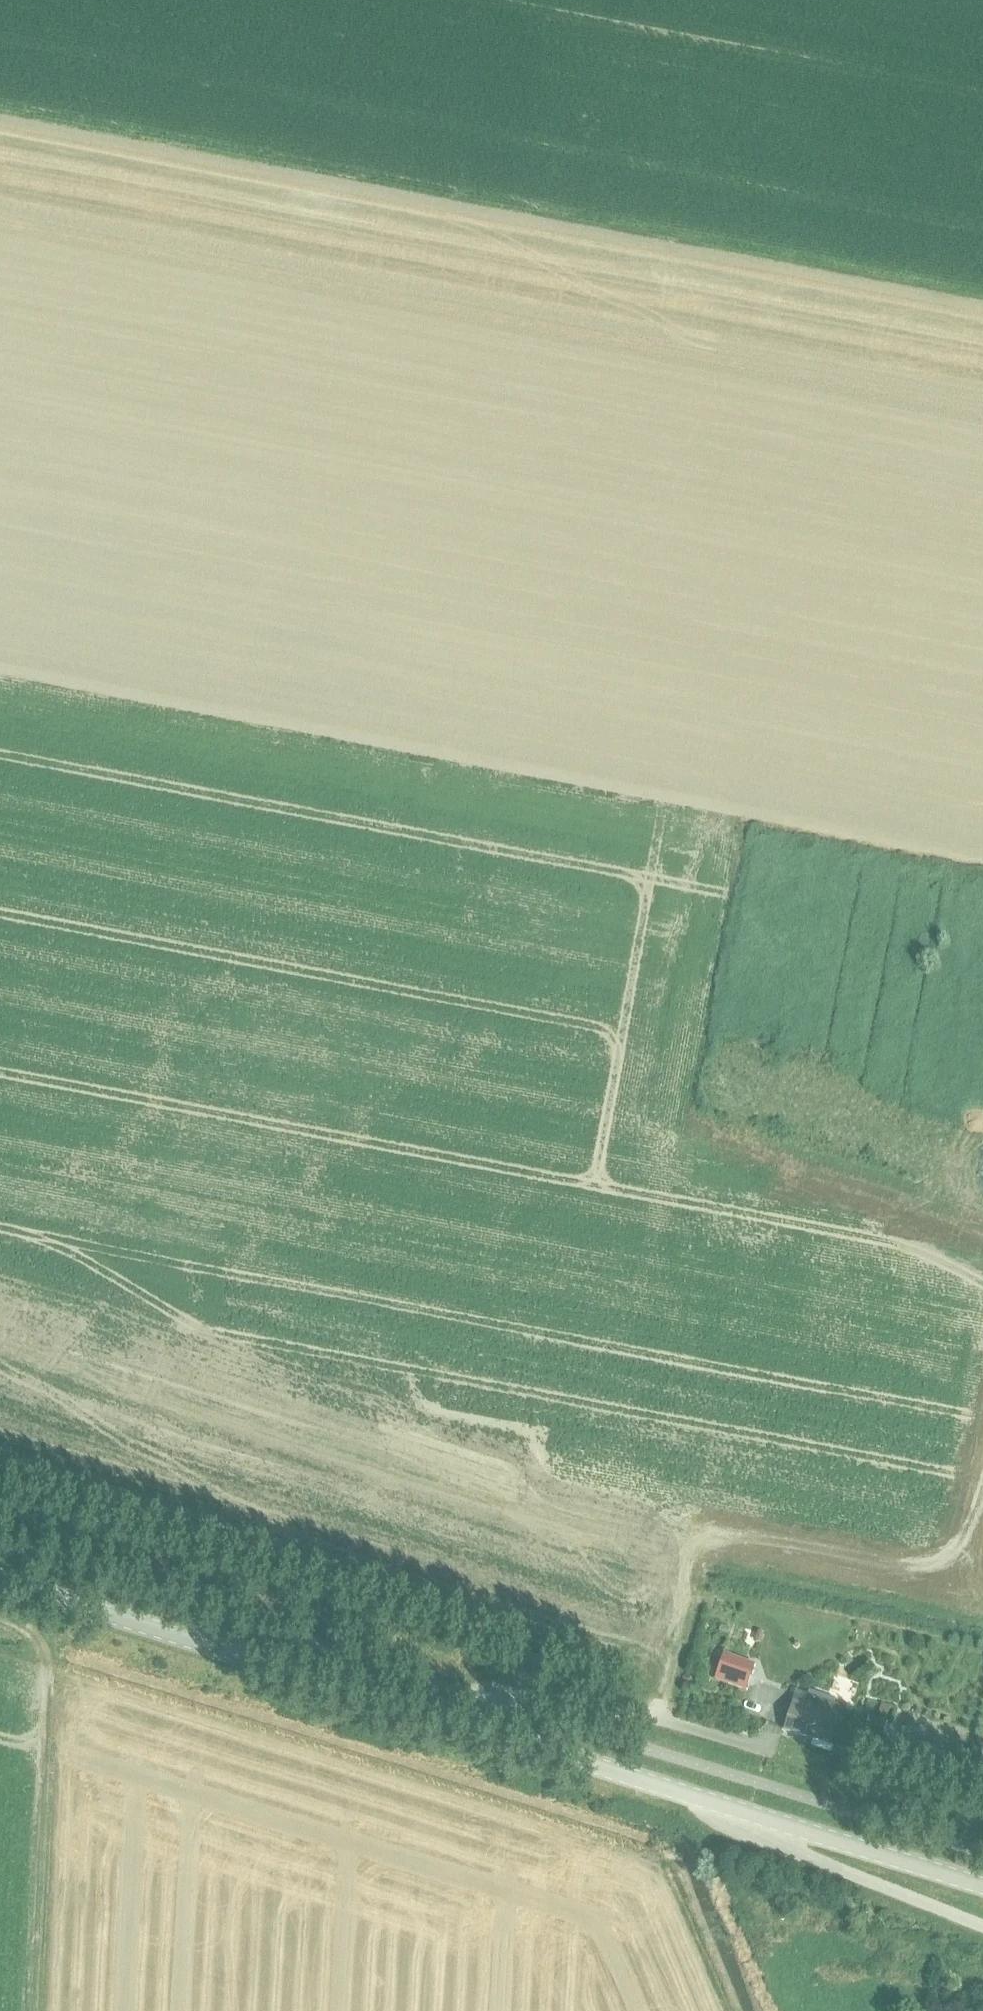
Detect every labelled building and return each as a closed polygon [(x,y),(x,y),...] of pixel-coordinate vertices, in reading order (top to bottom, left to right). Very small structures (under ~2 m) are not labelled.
[(734,1669),(729,1685),(744,1690),(749,1673),(734,1669)] [(783,1730),(834,1747),(846,1709),(796,1693),(783,1730)] [(889,1706),(881,1704),(878,1714),(886,1716),(889,1706)] [(868,1717),(864,1731),(883,1736),(887,1723),(868,1717)]
